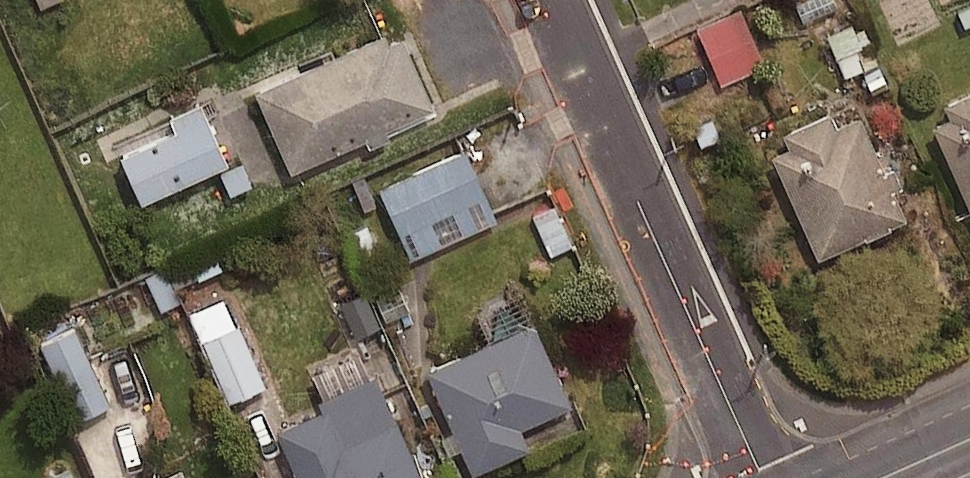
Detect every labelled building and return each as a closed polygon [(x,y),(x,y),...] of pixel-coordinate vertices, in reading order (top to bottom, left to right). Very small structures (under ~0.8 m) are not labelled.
[(762,61),(736,7),(697,26),(724,80),(762,61)] [(874,62),(856,16),(828,28),(846,73),(874,62)] [(444,103),(411,31),(397,37),(393,27),(261,87),(298,169),(444,103)] [(943,98),(950,113),(932,120),(969,207),(969,86),(943,98)] [(227,157),(201,99),(169,113),(175,126),(121,150),(141,195),(227,157)] [(829,106),(781,127),(787,142),(770,149),(816,254),(907,214),(861,109),(835,120),(829,106)] [(495,217),(464,146),(379,183),(411,254),(495,217)] [(354,191),(329,202),(356,262),(381,251),(354,191)] [(556,201),(532,213),(554,258),(578,246),(556,201)] [(379,323),(365,287),(341,297),(355,333),(379,323)] [(267,379),(229,295),(190,313),(228,396),(267,379)] [(107,401),(73,321),(37,337),(72,417),(107,401)] [(580,408),(542,325),(434,374),(481,476),(538,450),(529,431),(580,408)] [(402,419),(353,442),(338,409),(284,433),(304,477),(429,477),(402,419)]
